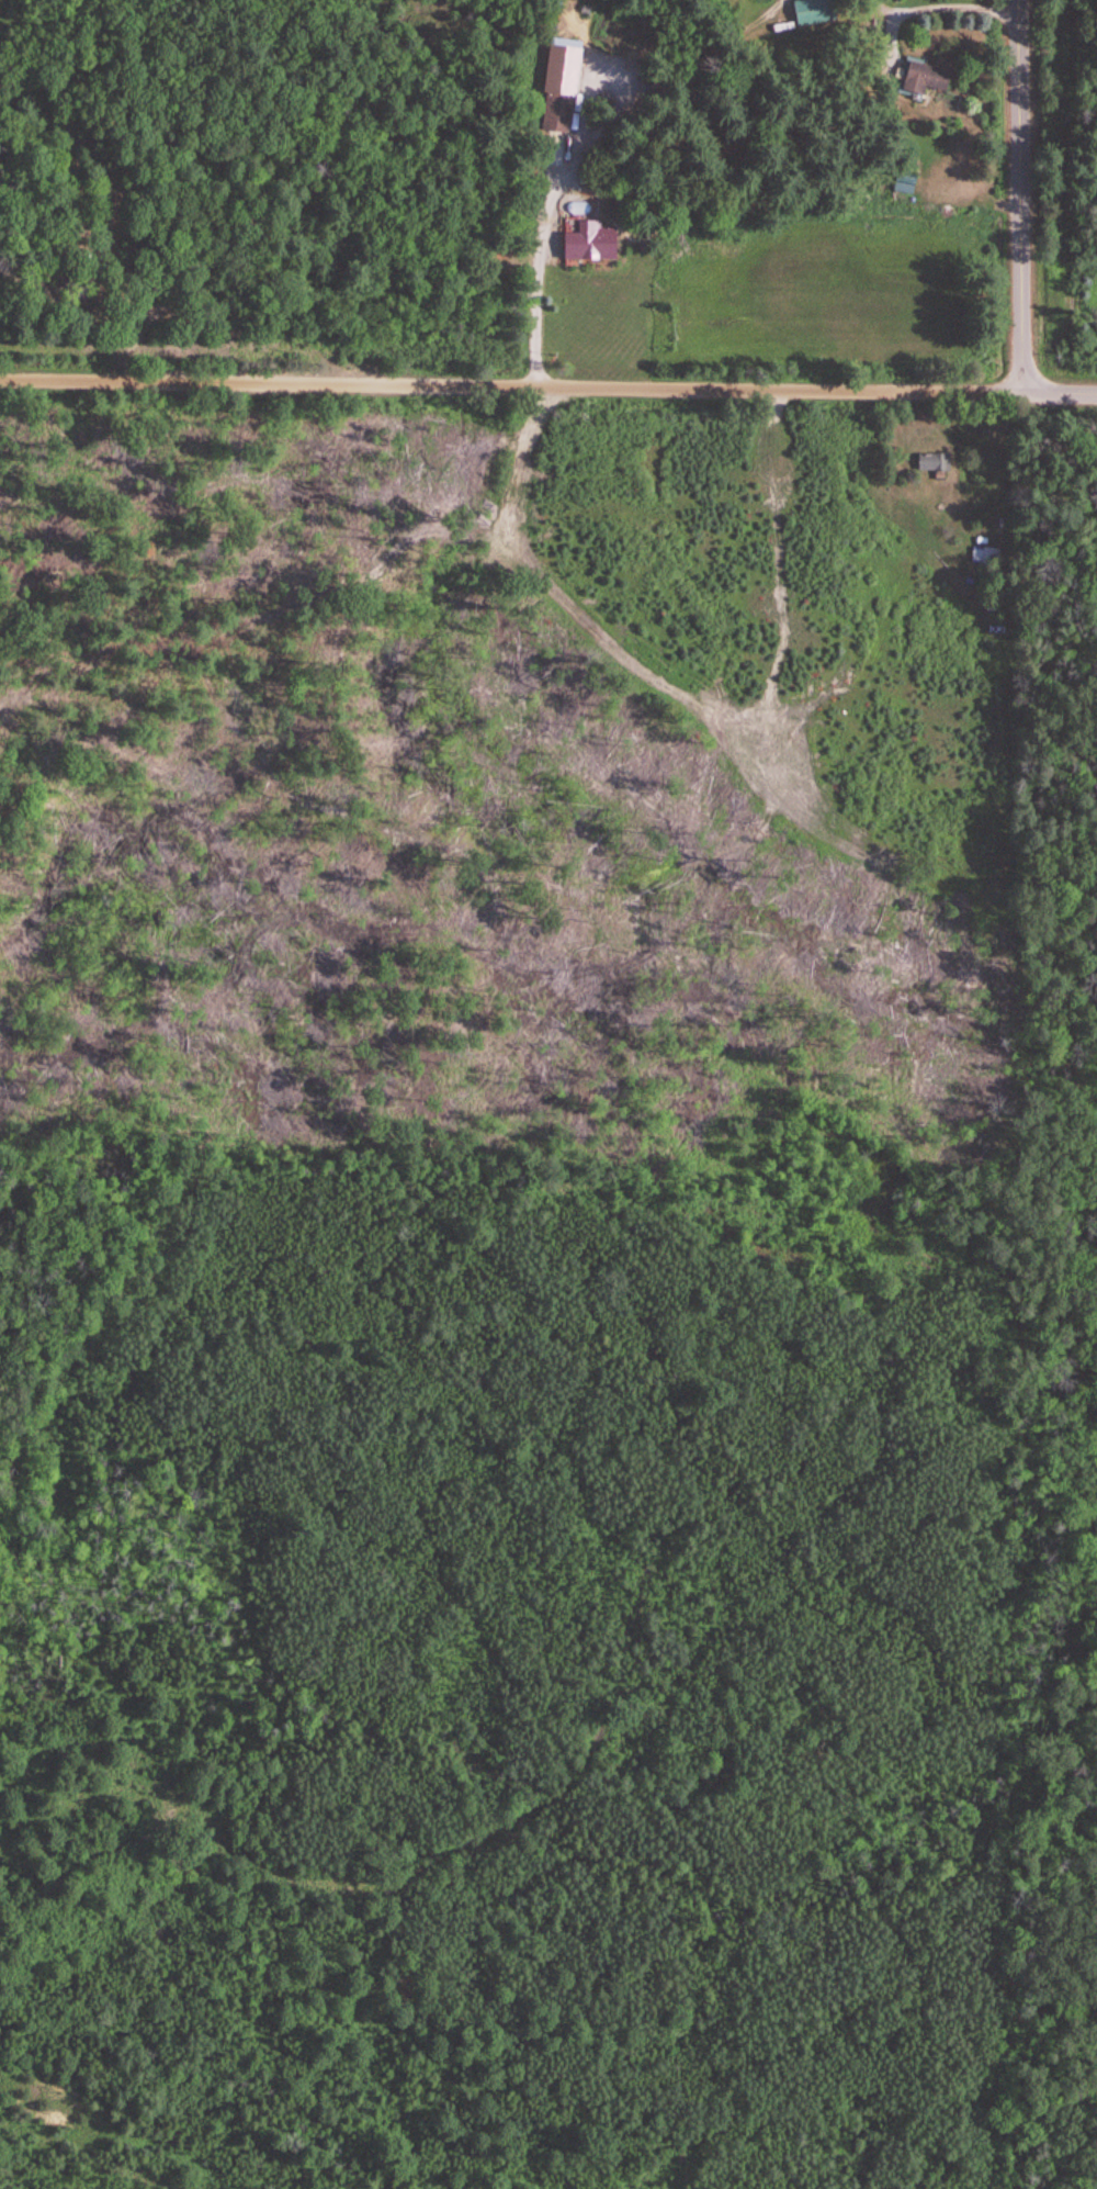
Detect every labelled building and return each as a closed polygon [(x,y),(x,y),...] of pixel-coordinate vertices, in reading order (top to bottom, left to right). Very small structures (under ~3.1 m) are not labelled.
[(793,28),(832,22),(829,0),(800,0),(789,1),(793,28)] [(940,96),(947,71),(883,54),(876,79),(940,96)] [(568,94),(542,94),(542,129),(568,129),(568,94)] [(563,233),(563,261),(612,261),(612,233),(563,233)] [(939,477),(940,471),(946,472),(947,456),(915,452),(914,469),(933,471),(932,477),(939,477)] [(993,547),(970,545),(968,562),(991,564),(993,547)]
